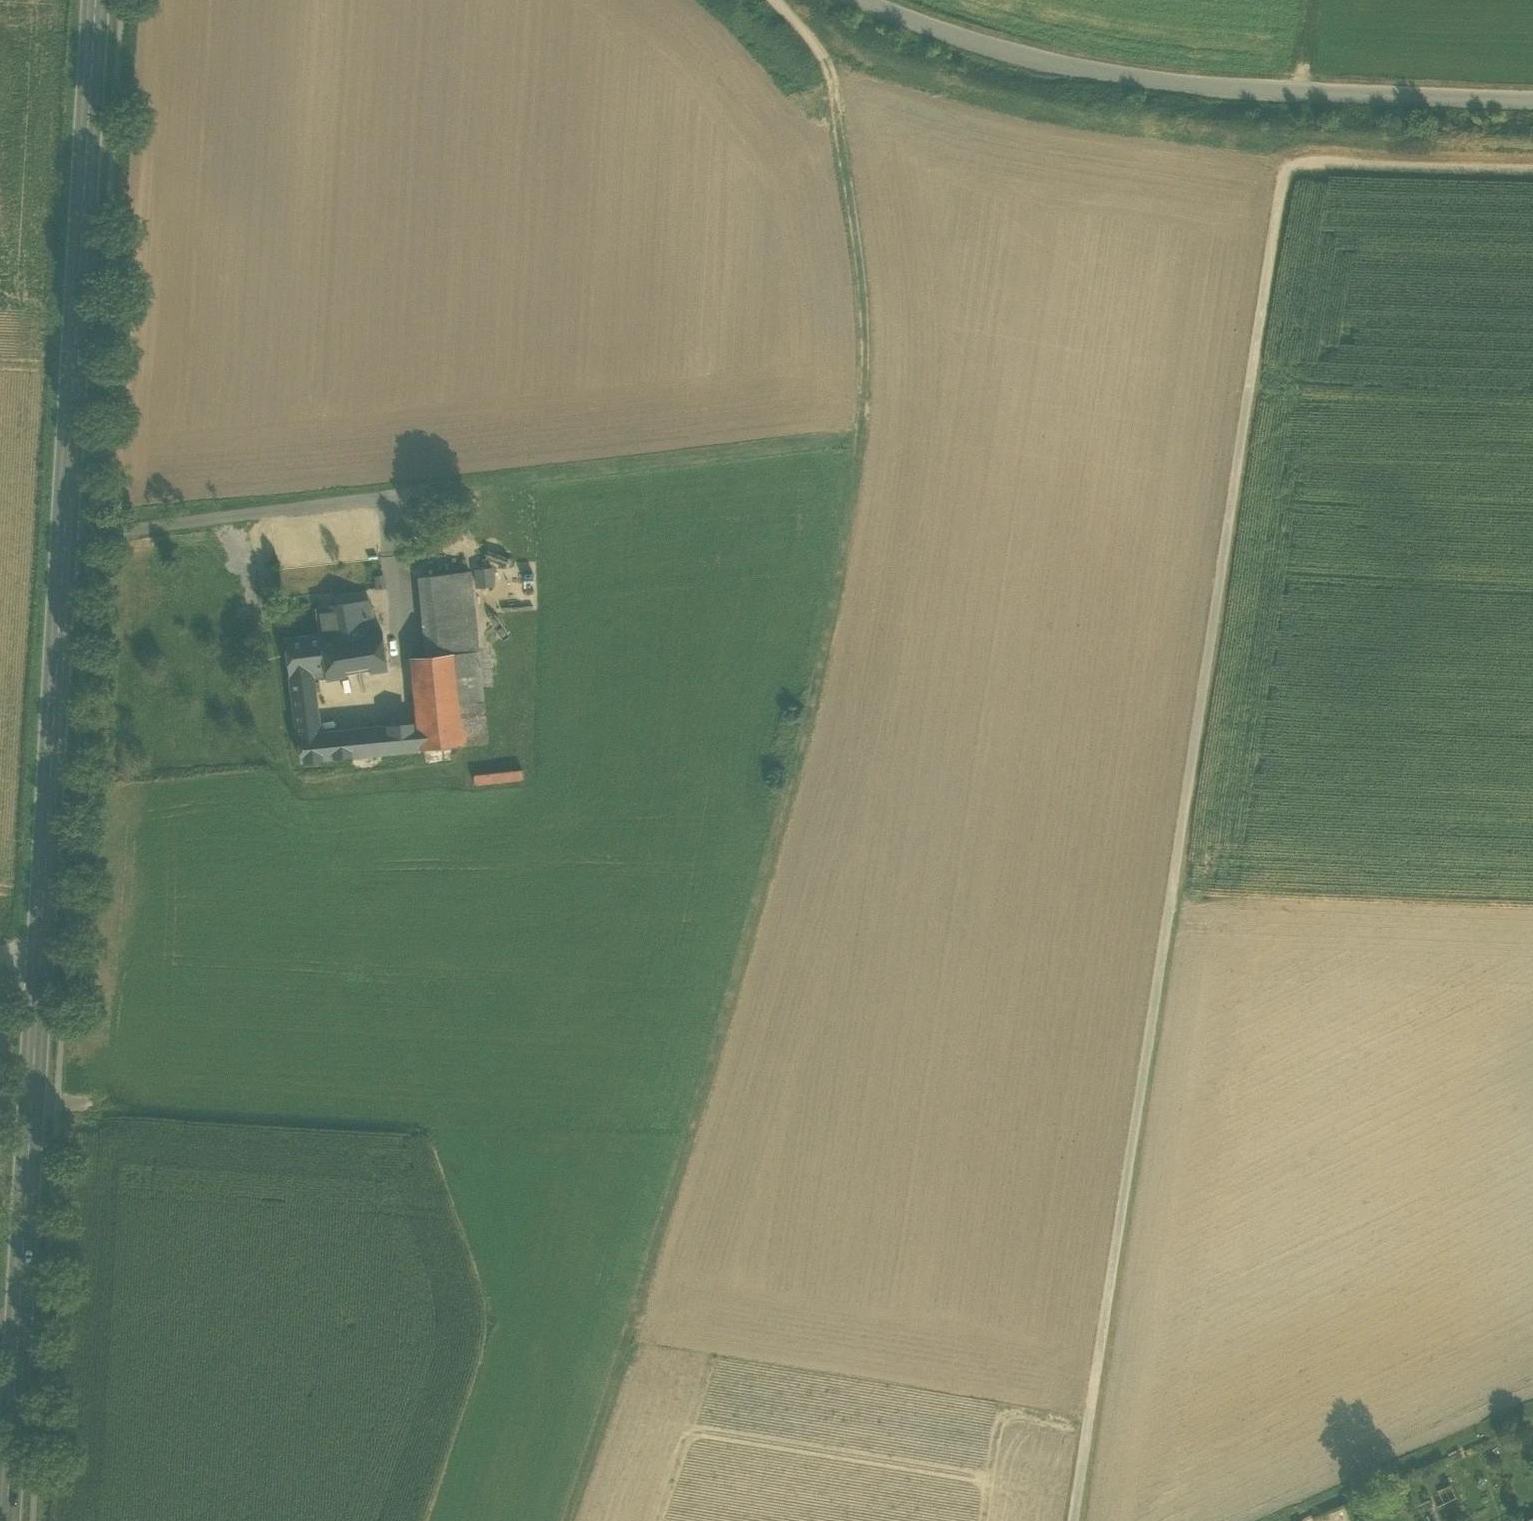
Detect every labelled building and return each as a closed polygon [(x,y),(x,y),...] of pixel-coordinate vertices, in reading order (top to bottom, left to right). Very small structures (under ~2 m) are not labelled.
[(494,584),(493,565),(473,566),(474,585),(494,584)] [(422,576),(424,602),(473,598),(470,571),(422,576)] [(424,602),(429,656),(454,653),(478,651),(473,598),(424,602)] [(321,634),(322,639),(374,632),(369,600),(317,607),(321,634)] [(285,638),(290,680),(313,678),(326,677),(326,678),(387,669),(382,631),(374,632),(322,639),(321,634),(285,638)] [(478,651),(454,653),(464,745),(487,743),(478,651)] [(429,656),(410,657),(412,674),(417,723),(320,733),(313,678),(290,680),(301,761),(464,745),(454,653),(429,656)] [(404,674),(412,674),(410,657),(403,658),(404,674)] [(473,771),(474,781),(522,779),(522,769),(473,771)]
